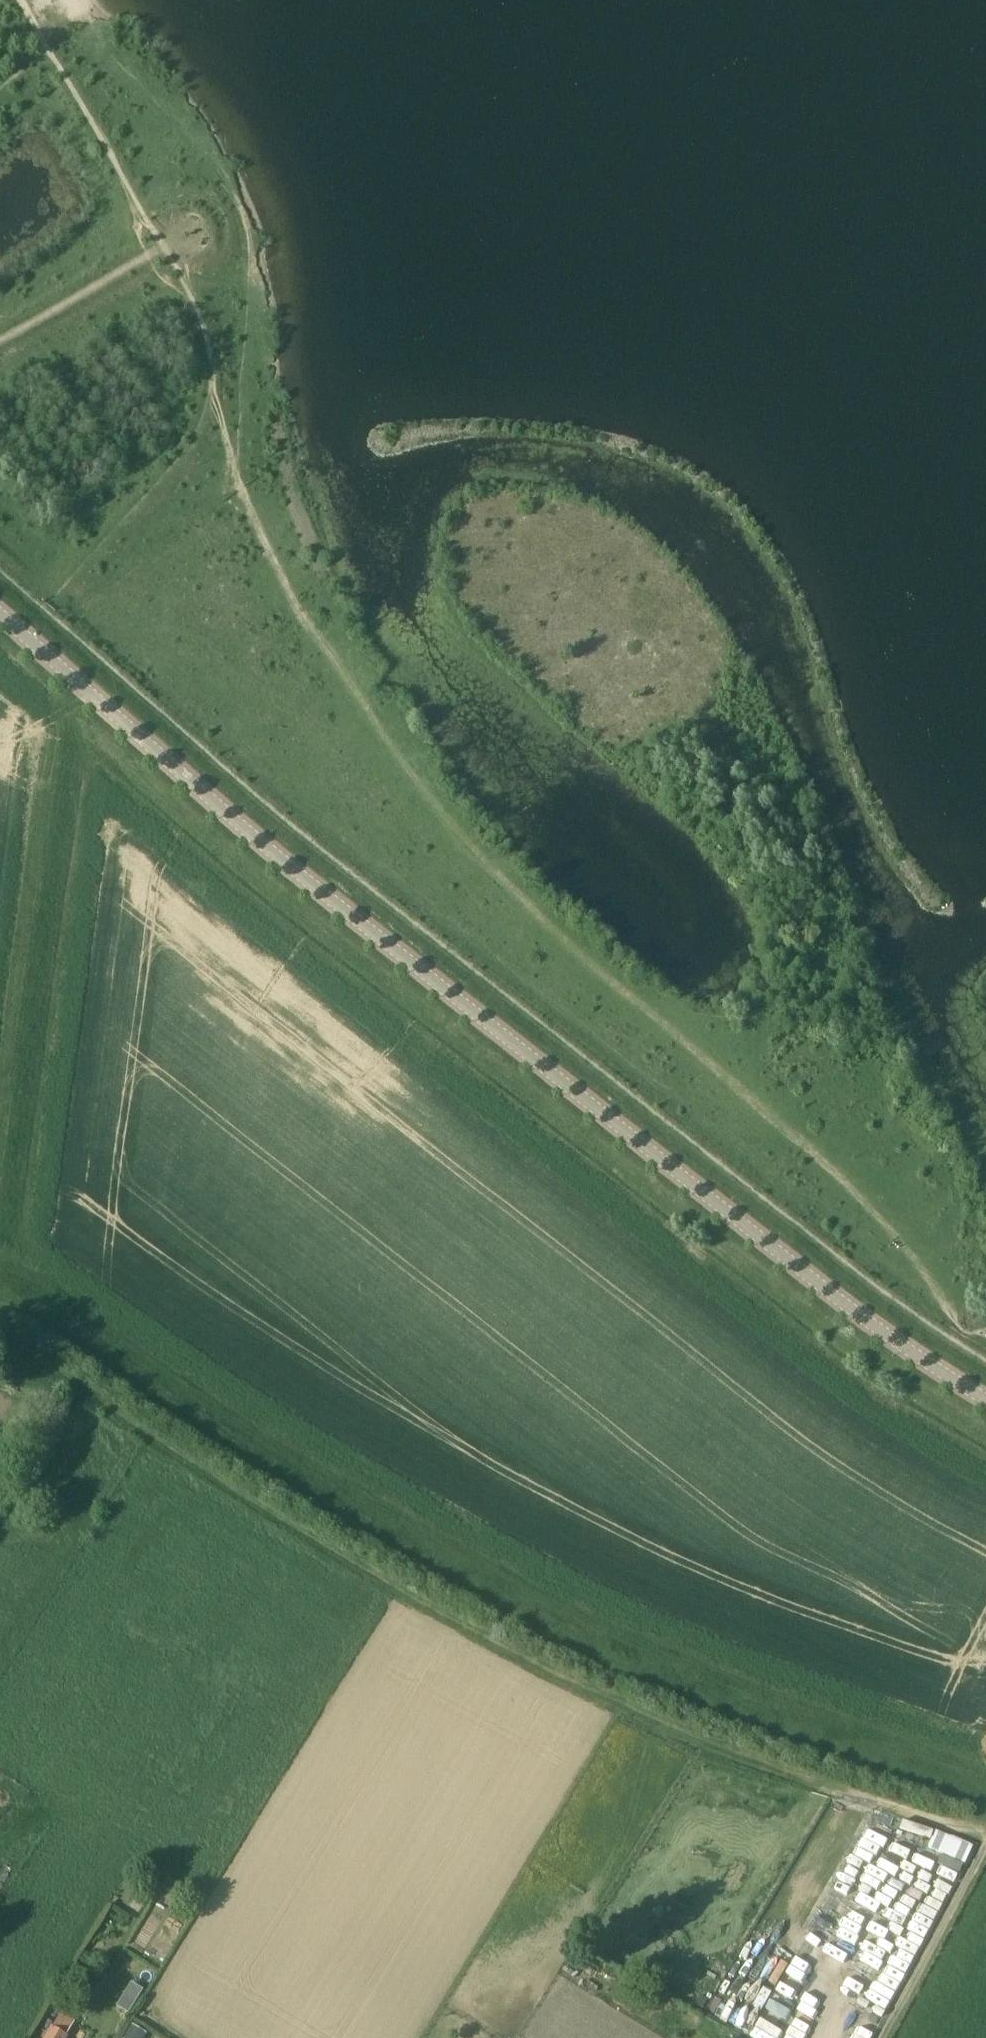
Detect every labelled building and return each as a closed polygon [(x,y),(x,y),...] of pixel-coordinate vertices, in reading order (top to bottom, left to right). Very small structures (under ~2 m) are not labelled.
[(941,1853),(966,1863),(973,1845),(936,1830),(928,1848),(941,1853)] [(162,1873),(156,1869),(149,1880),(155,1884),(162,1873)] [(128,2013),(136,2001),(124,1994),(117,2006),(128,2013)] [(76,2020),(62,2012),(47,2037),(65,2037),(76,2020)] [(124,2037),(144,2037),(147,2032),(132,2024),(124,2037)]
